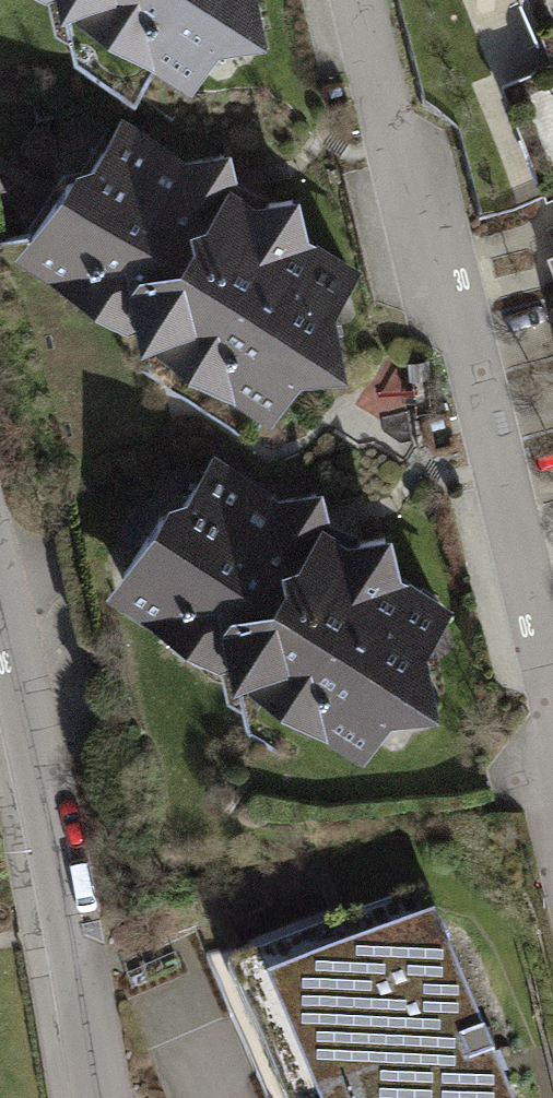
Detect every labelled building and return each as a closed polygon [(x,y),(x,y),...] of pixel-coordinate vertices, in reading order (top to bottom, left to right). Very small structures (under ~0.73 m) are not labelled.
[(145,20),(150,47),(193,75),(216,37),(261,27),(255,0),(113,0),(145,20)] [(552,195),(552,0),(526,0),(550,63),(500,83),(545,199),(552,195)] [(31,234),(35,252),(64,270),(92,265),(132,291),(125,254),(193,234),(229,188),(222,155),(180,165),(118,123),(84,175),(68,178),(31,234)] [(125,254),(132,291),(141,334),(184,325),(226,351),(231,378),(273,405),(297,368),(342,359),(330,305),(350,273),(300,241),(291,199),(256,206),(229,188),(193,234),(125,254)] [(124,572),(127,591),(156,609),(183,603),(224,629),(233,673),(277,664),(318,690),(323,716),(365,744),(388,706),(434,697),(423,642),(442,611),(393,579),(384,538),(349,544),(322,527),(315,493),(272,502),(210,462),(176,513),(159,516),(124,572)] [(429,911),(256,983),(304,1097),(507,1097),(429,911)]
